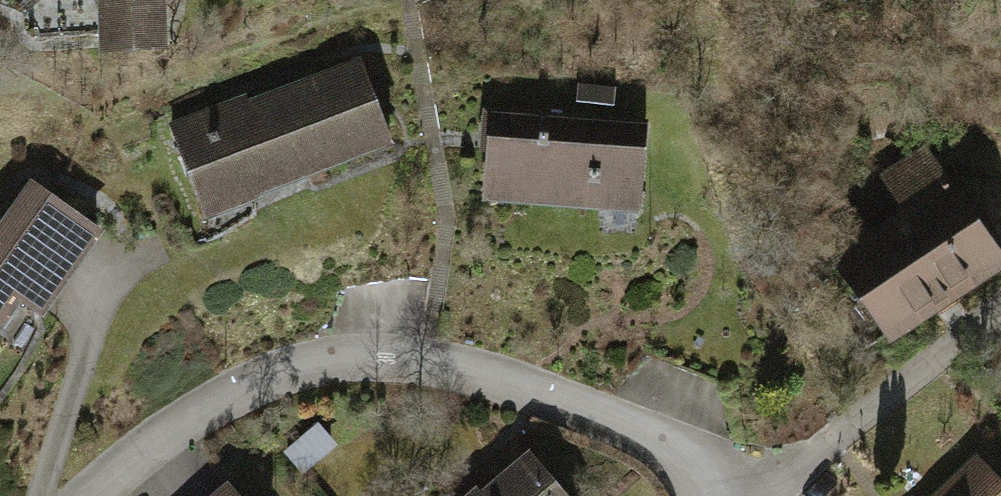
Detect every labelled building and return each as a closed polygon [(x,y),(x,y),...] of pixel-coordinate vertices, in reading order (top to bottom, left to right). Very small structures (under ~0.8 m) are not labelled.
[(166,44),(163,0),(99,0),(103,49),(166,44)] [(367,30),(179,99),(221,212),(408,143),(367,30)] [(654,71),(495,63),(489,193),(648,200),(654,71)] [(890,350),(1000,277),(1000,249),(954,179),(948,183),(925,149),(879,180),(901,214),(873,233),(849,196),(815,218),(840,254),(831,260),(890,350)] [(38,296),(61,312),(122,227),(32,163),(0,207),(0,349),(38,296)] [(529,457),(483,495),(563,495),(529,457)] [(983,466),(951,495),(1000,495),(1000,486),(983,466)] [(221,480),(201,495),(233,495),(221,480)]
